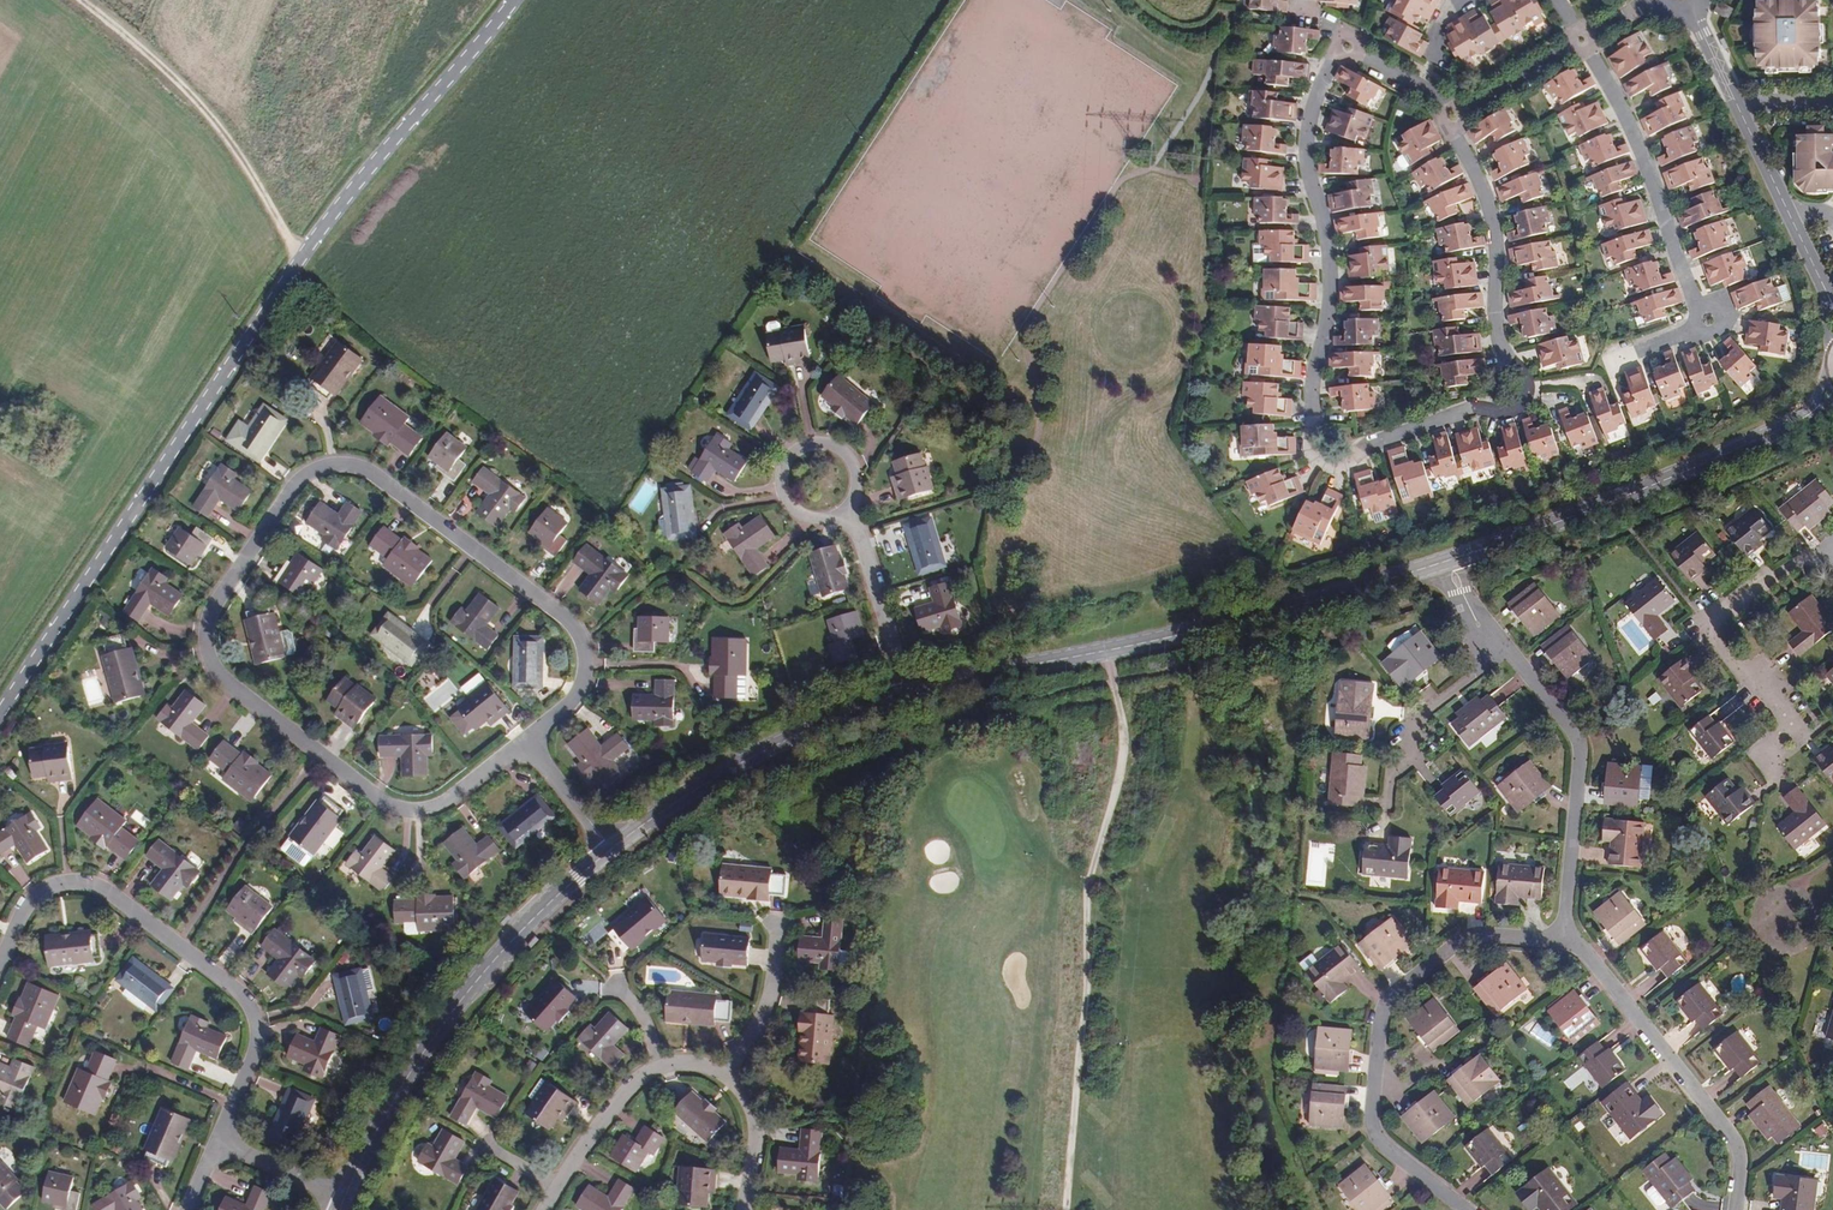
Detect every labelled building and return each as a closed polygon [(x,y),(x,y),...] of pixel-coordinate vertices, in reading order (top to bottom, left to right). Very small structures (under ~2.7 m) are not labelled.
[(1285,1),(1279,0),(1245,0),(1244,8),(1284,11),(1285,1)] [(1391,12),(1409,21),(1410,17),(1416,20),(1419,14),(1427,19),(1430,13),(1433,8),(1418,0),(1395,0),(1396,1),(1390,12),(1391,12)] [(1433,8),(1437,0),(1418,0),(1433,8)] [(1502,40),(1511,35),(1512,36),(1524,28),(1506,0),(1490,0),(1489,0),(1496,11),(1492,13),(1497,22),(1501,29),(1496,32),(1502,40)] [(1524,28),(1533,22),(1536,25),(1543,21),(1541,18),(1545,15),(1537,3),(1532,3),(1530,0),(1506,0),(1524,28)] [(1820,19),(1815,19),(1815,9),(1819,9),(1818,1),(1811,1),(1811,0),(1764,0),(1764,2),(1758,2),(1758,9),(1761,9),(1761,19),(1756,19),(1757,49),(1762,50),(1762,59),(1760,59),(1760,67),(1764,67),(1763,70),(1815,69),(1815,66),(1819,66),(1819,59),(1816,58),(1816,49),(1821,49),(1820,19)] [(1720,2),(1714,12),(1728,19),(1733,9),(1720,2)] [(1460,18),(1482,54),(1493,48),(1493,46),(1502,40),(1496,32),(1492,34),(1489,28),(1483,19),(1479,21),(1473,10),(1468,13),(1460,18)] [(1388,27),(1383,36),(1420,55),(1424,47),(1427,41),(1420,37),(1422,33),(1412,28),(1407,25),(1409,21),(1391,12),(1385,25),(1388,27)] [(1453,54),(1458,63),(1462,70),(1475,62),(1474,59),(1482,54),(1460,18),(1453,22),(1447,26),(1451,34),(1447,36),(1450,41),(1453,45),(1457,51),(1453,54)] [(1492,25),(1496,32),(1501,29),(1497,22),(1492,25)] [(1304,37),(1318,38),(1319,29),(1280,26),(1279,34),(1274,34),(1273,50),(1299,52),(1299,45),(1304,45),(1304,37)] [(1627,46),(1620,50),(1611,56),(1623,76),(1649,60),(1646,54),(1652,51),(1640,31),(1624,41),(1627,46)] [(1617,45),(1620,50),(1627,46),(1624,41),(1617,45)] [(1307,77),(1307,63),(1266,60),(1265,73),(1267,74),(1266,83),(1286,85),(1287,76),(1307,77)] [(1664,63),(1627,81),(1633,94),(1650,86),(1654,94),(1672,85),(1669,77),(1670,76),(1665,66),(1664,63)] [(1376,101),(1382,88),(1346,69),(1339,81),(1356,91),(1352,99),(1370,108),(1374,100),(1376,101)] [(1563,106),(1597,86),(1593,79),(1581,86),(1576,79),(1572,81),(1567,72),(1545,85),(1554,102),(1559,100),(1563,106)] [(1276,98),(1277,93),(1253,91),(1252,105),(1254,106),(1254,115),(1293,119),(1294,102),(1282,101),(1282,98),(1276,98)] [(1680,91),(1658,101),(1660,106),(1655,109),(1656,112),(1645,117),(1652,132),(1687,115),(1684,107),(1686,105),(1680,91)] [(1408,113),(1413,104),(1399,97),(1395,106),(1408,113)] [(1586,109),(1582,102),(1576,106),(1579,112),(1586,109)] [(1579,112),(1576,106),(1559,114),(1570,135),(1576,132),(1579,137),(1606,124),(1596,103),(1586,109),(1579,112)] [(1353,109),(1345,107),(1343,113),(1350,115),(1353,109)] [(1363,138),(1370,115),(1353,109),(1350,115),(1343,113),(1333,110),(1325,131),(1354,141),(1356,135),(1363,138)] [(1513,122),(1505,109),(1470,131),(1477,143),(1494,133),(1499,140),(1516,130),(1512,123),(1513,122)] [(1411,167),(1427,158),(1425,152),(1431,148),(1441,143),(1430,123),(1403,137),(1407,143),(1400,147),(1411,167)] [(1270,134),(1270,127),(1244,124),(1243,140),(1247,140),(1247,149),(1285,152),(1286,144),(1273,143),(1274,134),(1270,134)] [(1672,151),(1659,157),(1659,158),(1661,165),(1699,149),(1696,141),(1700,140),(1693,124),(1670,133),(1672,142),(1669,143),(1672,151)] [(1796,184),(1806,194),(1816,194),(1818,194),(1818,190),(1823,190),(1832,190),(1832,135),(1824,135),(1824,132),(1808,132),(1808,136),(1799,135),(1799,170),(1796,170),(1796,184)] [(1592,167),(1629,152),(1626,145),(1613,150),(1610,142),(1606,144),(1602,135),(1580,145),(1578,145),(1585,162),(1589,160),(1592,167)] [(1492,176),(1494,180),(1530,163),(1527,155),(1530,153),(1523,138),(1499,149),(1503,157),(1499,159),(1503,166),(1490,172),(1492,176)] [(1364,149),(1338,148),(1338,155),(1334,156),(1333,164),(1320,163),(1320,171),(1358,172),(1359,165),(1364,165),(1364,149)] [(1425,152),(1427,158),(1434,154),(1431,148),(1425,152)] [(1261,159),(1243,157),(1241,181),(1248,181),(1248,188),(1278,190),(1280,167),(1269,166),(1261,166),(1261,159)] [(1707,167),(1703,157),(1666,171),(1672,187),(1684,182),(1685,185),(1690,183),(1692,188),(1715,180),(1710,166),(1707,167)] [(1431,192),(1464,173),(1463,170),(1459,164),(1447,170),(1443,164),(1440,166),(1436,159),(1413,172),(1421,186),(1426,183),(1431,192)] [(1618,182),(1638,175),(1634,163),(1633,160),(1592,175),(1593,178),(1597,189),(1599,188),(1602,196),(1620,190),(1618,182)] [(1538,172),(1499,186),(1504,200),(1522,194),(1525,202),(1544,195),(1541,187),(1543,186),(1539,176),(1538,172)] [(1369,179),(1345,182),(1346,188),(1340,188),(1340,192),(1329,194),(1331,210),(1370,204),(1368,194),(1371,193),(1369,179)] [(1473,197),(1467,183),(1430,199),(1431,202),(1435,212),(1437,211),(1441,220),(1459,212),(1455,204),(1473,197)] [(1723,205),(1717,189),(1693,198),(1696,206),(1691,207),(1695,216),(1682,220),(1685,228),(1721,214),(1718,207),(1723,205)] [(1282,205),(1282,197),(1256,197),(1255,213),(1260,213),(1260,221),(1299,221),(1299,213),(1285,213),(1285,205),(1282,205)] [(1619,207),(1626,205),(1624,198),(1616,200),(1619,207)] [(1616,200),(1599,205),(1606,229),(1614,226),(1615,232),(1644,223),(1637,201),(1626,205),(1619,207),(1616,200)] [(1546,205),(1522,211),(1523,219),(1519,221),(1521,229),(1508,232),(1510,241),(1548,231),(1546,224),(1551,222),(1546,205)] [(1379,212),(1338,218),(1341,233),(1360,230),(1362,238),(1381,235),(1380,227),(1382,226),(1379,212)] [(1690,251),(1693,258),(1729,245),(1726,238),(1730,236),(1725,220),(1701,229),(1703,237),(1700,238),(1702,247),(1690,251)] [(1447,254),(1485,246),(1484,236),(1469,239),(1468,230),(1464,230),(1463,223),(1437,228),(1440,244),(1445,243),(1447,254)] [(1294,243),(1294,230),(1261,230),(1261,243),(1267,244),(1266,254),(1273,255),(1273,260),(1307,260),(1307,244),(1294,243)] [(1607,243),(1608,246),(1611,256),(1613,256),(1616,265),(1635,259),(1632,250),(1651,245),(1647,231),(1607,243)] [(1551,240),(1512,247),(1515,265),(1526,262),(1527,266),(1534,265),(1535,269),(1558,265),(1555,250),(1552,251),(1551,240)] [(1363,254),(1356,255),(1345,256),(1347,279),(1377,275),(1376,269),(1384,268),(1381,245),(1363,247),(1363,254)] [(1735,258),(1733,252),(1705,263),(1713,285),(1724,281),(1731,278),(1734,284),(1751,278),(1742,255),(1735,258)] [(1455,265),(1454,258),(1436,260),(1439,284),(1446,283),(1447,289),(1477,285),(1474,263),(1462,264),(1455,265)] [(1636,293),(1674,280),(1672,274),(1658,278),(1655,271),(1652,273),(1648,262),(1624,270),(1629,287),(1634,286),(1636,293)] [(1295,277),(1295,269),(1265,269),(1265,290),(1274,290),(1274,298),(1314,298),(1314,282),(1298,282),(1298,277),(1295,277)] [(1549,275),(1529,279),(1531,289),(1511,293),(1514,307),(1555,299),(1554,296),(1552,285),(1551,286),(1549,275)] [(1726,287),(1729,286),(1734,284),(1731,278),(1724,281),(1726,287)] [(1774,289),(1770,278),(1733,292),(1739,309),(1750,305),(1751,307),(1758,305),(1760,310),(1782,301),(1777,288),(1774,289)] [(1385,285),(1344,286),(1344,301),(1364,301),(1365,310),(1384,309),(1384,300),(1386,300),(1385,285)] [(1679,303),(1675,288),(1636,301),(1637,304),(1640,316),(1643,315),(1645,323),(1664,317),(1661,309),(1679,303)] [(1465,309),(1485,306),(1482,292),(1441,297),(1442,300),(1443,312),(1445,312),(1446,320),(1465,317),(1465,309)] [(1288,321),(1288,307),(1256,305),(1255,318),(1260,319),(1260,330),(1266,330),(1266,336),(1300,339),(1301,322),(1288,321)] [(1549,307),(1510,315),(1512,323),(1525,320),(1527,329),(1531,328),(1533,335),(1557,330),(1554,315),(1551,315),(1549,307)] [(761,332),(783,329),(782,321),(779,318),(763,321),(760,324),(761,332)] [(1348,336),(1334,336),(1334,344),(1372,343),(1373,335),(1377,335),(1377,318),(1351,318),(1351,327),(1347,327),(1348,336)] [(1777,331),(1778,324),(1748,320),(1745,343),(1764,346),(1763,352),(1781,355),(1784,332),(1777,331)] [(811,358),(807,326),(786,329),(783,329),(761,332),(766,360),(788,357),(795,356),(796,361),(811,358)] [(1458,332),(1457,327),(1433,330),(1435,345),(1438,344),(1440,354),(1478,349),(1476,333),(1464,334),(1464,331),(1458,332)] [(1569,336),(1540,344),(1547,367),(1558,364),(1565,362),(1567,368),(1584,363),(1578,341),(1571,343),(1569,336)] [(1749,371),(1755,365),(1729,336),(1723,342),(1732,352),(1726,358),(1729,361),(1723,366),(1740,385),(1752,375),(1749,371)] [(326,397),(330,390),(348,368),(351,370),(361,357),(337,339),(309,375),(313,378),(308,384),(326,397)] [(1279,353),(1280,345),(1250,343),(1249,365),(1258,365),(1258,373),(1298,376),(1299,359),(1283,358),(1283,354),(1279,353)] [(1710,385),(1718,382),(1711,362),(1702,366),(1695,348),(1682,353),(1697,392),(1700,391),(1710,387),(1710,385)] [(1373,352),(1331,352),(1331,367),(1351,366),(1351,376),(1371,376),(1371,367),(1373,366),(1373,352)] [(1687,389),(1673,352),(1664,356),(1669,368),(1661,371),(1662,376),(1655,378),(1665,402),(1680,396),(1679,392),(1687,389)] [(1486,371),(1484,357),(1443,363),(1443,367),(1445,378),(1447,377),(1448,386),(1467,383),(1466,374),(1486,371)] [(348,368),(330,390),(334,393),(351,370),(348,368)] [(1646,410),(1657,405),(1643,369),(1626,376),(1630,386),(1628,388),(1630,395),(1625,397),(1634,418),(1647,413),(1646,410)] [(777,385),(757,373),(731,411),(751,424),(777,385)] [(835,402),(848,413),(859,422),(875,405),(840,374),(824,392),(835,402)] [(1278,397),(1279,383),(1246,381),(1245,395),(1251,395),(1250,406),(1256,406),(1256,412),(1290,414),(1291,398),(1278,397)] [(1366,383),(1328,387),(1329,395),(1342,394),(1343,402),(1348,402),(1349,409),(1374,407),(1372,391),(1367,391),(1366,383)] [(1617,424),(1626,421),(1619,402),(1610,406),(1603,388),(1590,393),(1605,432),(1608,430),(1618,426),(1617,424)] [(408,415),(379,393),(360,419),(374,430),(372,433),(386,443),(389,440),(407,454),(421,435),(414,430),(413,431),(402,423),(408,415)] [(846,415),(848,413),(835,402),(834,404),(846,415)] [(283,417),(263,404),(239,442),(259,456),(283,417)] [(1583,448),(1598,442),(1589,418),(1582,421),(1581,417),(1572,419),(1568,407),(1560,410),(1574,446),(1581,444),(1583,448)] [(1544,460),(1560,455),(1552,430),(1545,432),(1544,429),(1536,431),(1532,418),(1524,420),(1535,457),(1543,455),(1544,460)] [(1278,432),(1278,424),(1248,425),(1250,447),(1259,446),(1260,454),(1300,452),(1299,435),(1282,436),(1282,432),(1278,432)] [(1528,463),(1515,424),(1501,428),(1507,447),(1499,450),(1504,469),(1513,466),(1514,468),(1524,464),(1528,463)] [(733,439),(718,430),(694,466),(708,476),(716,465),(734,477),(747,458),(729,445),(733,439)] [(1472,471),(1495,464),(1490,446),(1484,448),(1482,441),(1478,430),(1456,437),(1465,465),(1470,464),(1472,471)] [(465,447),(445,431),(427,455),(436,463),(434,466),(451,479),(463,463),(456,458),(465,447)] [(1445,478),(1459,473),(1447,433),(1433,438),(1439,456),(1430,459),(1437,478),(1445,476),(1445,478)] [(1490,446),(1488,439),(1482,441),(1484,448),(1490,446)] [(932,484),(925,464),(917,443),(891,454),(899,474),(900,479),(895,481),(901,496),(932,484)] [(1425,492),(1432,490),(1420,452),(1403,457),(1409,473),(1405,475),(1406,478),(1399,480),(1408,508),(1427,501),(1425,492)] [(236,471),(221,461),(192,504),(208,514),(219,497),(238,509),(251,489),(232,476),(236,471)] [(928,463),(925,464),(932,484),(936,482),(928,463)] [(524,498),(523,497),(495,477),(482,467),(471,480),(488,493),(474,511),(494,526),(507,509),(513,512),(524,498)] [(1282,480),(1277,468),(1247,480),(1252,492),(1257,490),(1261,501),(1268,498),(1270,503),(1301,491),(1294,475),(1282,480)] [(495,477),(523,497),(527,492),(526,489),(503,471),(500,471),(495,477)] [(1398,512),(1388,479),(1371,485),(1375,498),(1363,502),(1373,532),(1385,528),(1384,523),(1394,520),(1392,514),(1398,512)] [(1818,479),(1781,508),(1797,530),(1832,501),(1832,498),(1818,479)] [(1313,505),(1307,501),(1294,528),(1313,537),(1318,528),(1325,531),(1342,495),(1327,488),(1319,503),(1315,501),(1313,505)] [(686,489),(663,495),(673,539),(696,535),(686,489)] [(339,512),(320,500),(306,520),(325,533),(321,539),(337,549),(363,511),(347,500),(339,512)] [(1771,528),(1753,506),(1726,528),(1747,555),(1759,546),(1755,541),(1771,528)] [(567,523),(547,508),(528,532),(538,540),(536,543),(553,555),(565,541),(558,535),(567,523)] [(773,532),(755,516),(740,532),(735,527),(724,540),(762,575),(774,563),(759,548),(773,532)] [(936,516),(913,523),(927,568),(950,562),(936,516)] [(191,532),(179,524),(166,545),(191,562),(197,553),(201,555),(213,536),(196,525),(191,532)] [(401,539),(383,526),(369,544),(375,549),(378,548),(388,557),(382,565),(410,586),(430,559),(417,549),(419,546),(404,536),(401,539)] [(1715,553),(1697,531),(1670,553),(1691,579),(1703,570),(1699,566),(1715,553)] [(851,587),(847,573),(842,559),(838,544),(812,552),(826,595),(851,587)] [(625,576),(585,545),(574,559),(590,571),(576,589),(596,604),(610,587),(615,590),(625,576)] [(291,561),(288,560),(277,577),(305,596),(323,568),(298,551),(291,561)] [(842,559),(847,573),(850,572),(846,558),(842,559)] [(167,576),(152,566),(125,609),(140,619),(151,601),(170,614),(182,594),(164,581),(167,576)] [(1674,599),(1656,577),(1625,602),(1655,638),(1667,628),(1656,614),(1674,599)] [(965,624),(952,581),(936,585),(937,591),(916,597),(923,620),(944,615),(949,629),(965,624)] [(1559,615),(1534,582),(1511,600),(1527,621),(1524,623),(1534,635),(1559,615)] [(1812,593),(1789,610),(1804,629),(1790,640),(1800,653),(1832,627),(1832,620),(1812,593)] [(499,609),(480,594),(466,611),(462,608),(451,622),(487,649),(498,635),(486,626),(499,609)] [(285,654),(279,631),(274,611),(271,612),(267,600),(246,605),(249,619),(256,647),(253,648),(257,663),(285,656),(285,654)] [(858,608),(829,616),(837,641),(832,643),(837,661),(859,654),(855,636),(865,633),(858,608)] [(666,618),(635,617),(635,629),(632,630),(631,652),(650,652),(651,643),(666,643),(666,618)] [(256,647),(249,619),(246,619),(253,648),(256,647)] [(423,648),(385,619),(371,638),(409,666),(423,648)] [(1593,657),(1568,624),(1544,643),(1561,664),(1559,666),(1568,677),(1593,657)] [(288,629),(279,631),(285,654),(294,652),(296,648),(292,631),(288,629)] [(1444,656),(1424,631),(1391,657),(1409,680),(1430,664),(1432,666),(1444,656)] [(145,693),(141,678),(137,679),(129,648),(128,648),(123,633),(102,638),(106,652),(102,653),(115,701),(145,693)] [(745,638),(712,637),(712,655),(709,655),(709,673),(712,673),(712,696),(736,696),(736,688),(734,688),(734,674),(745,674),(745,638)] [(540,642),(515,641),(512,687),(537,688),(540,642)] [(137,679),(141,678),(133,646),(129,648),(137,679)] [(1694,669),(1685,658),(1659,678),(1681,706),(1703,689),(1690,672),(1694,669)] [(356,686),(344,677),(326,700),(338,709),(334,714),(353,728),(375,698),(358,685),(356,686)] [(655,695),(633,695),(633,720),(656,720),(656,726),(673,725),(674,680),(656,679),(655,695)] [(506,711),(483,681),(466,694),(466,696),(455,705),(474,729),(485,720),(489,724),(506,711)] [(204,703),(185,688),(171,705),(167,701),(156,714),(196,747),(206,733),(191,721),(204,703)] [(1368,723),(1371,696),(1342,693),(1338,735),(1370,738),(1371,723),(1368,723)] [(1507,716),(1490,695),(1453,723),(1470,745),(1507,716)] [(1716,724),(1709,715),(1690,730),(1712,758),(1734,741),(1719,721),(1716,724)] [(600,747),(586,730),(567,745),(580,762),(576,766),(587,780),(592,777),(602,790),(621,776),(611,762),(628,749),(617,734),(600,747)] [(431,735),(380,733),(379,751),(400,752),(399,774),(424,775),(425,753),(431,753),(431,735)] [(48,745),(29,749),(35,778),(49,775),(50,780),(72,775),(65,739),(47,743),(48,745)] [(243,755),(225,742),(212,760),(218,765),(219,764),(230,773),(224,780),(253,802),(273,775),(259,765),(261,763),(246,751),(243,755)] [(1830,752),(1827,748),(1815,756),(1832,779),(1832,749),(1830,752)] [(1358,804),(1362,754),(1335,751),(1330,802),(1358,804)] [(1549,783),(1531,760),(1498,787),(1518,812),(1530,803),(1528,801),(1549,783)] [(1640,808),(1641,797),(1644,766),(1610,763),(1609,778),(1613,779),(1610,805),(1640,808)] [(1644,766),(1641,797),(1651,798),(1653,767),(1644,766)] [(1481,790),(1463,768),(1443,784),(1446,788),(1437,796),(1450,814),(1481,790)] [(1742,794),(1729,778),(1708,795),(1730,823),(1755,803),(1746,791),(1742,794)] [(1827,823),(1798,787),(1785,797),(1796,812),(1778,826),(1796,848),(1827,823)] [(300,825),(297,823),(288,835),(312,854),(341,819),(338,816),(342,810),(324,795),(319,801),(300,825)] [(123,819),(95,797),(76,824),(90,834),(88,837),(102,847),(105,844),(122,857),(135,839),(131,835),(130,836),(118,827),(123,819)] [(316,799),(297,823),(300,825),(319,801),(316,799)] [(551,817),(536,799),(499,827),(515,846),(551,817)] [(33,811),(0,831),(0,852),(16,842),(27,861),(48,849),(37,829),(42,826),(33,811)] [(1641,867),(1645,822),(1606,818),(1604,839),(1612,841),(1610,863),(1641,867)] [(473,846),(459,829),(441,844),(455,861),(450,865),(461,879),(497,851),(486,837),(473,846)] [(394,851),(374,835),(360,852),(356,849),(344,864),(380,891),(392,877),(380,867),(394,851)] [(1408,877),(1411,838),(1391,835),(1390,844),(1367,842),(1364,873),(1408,877)] [(199,872),(157,840),(146,854),(163,867),(150,884),(169,900),(182,882),(188,886),(199,872)] [(1542,898),(1545,866),(1501,862),(1497,901),(1518,903),(1519,895),(1542,898)] [(772,868),(723,864),(721,895),(739,897),(739,892),(749,893),(749,898),(769,899),(770,893),(785,894),(787,872),(772,871),(772,868)] [(1482,901),(1485,870),(1441,866),(1438,905),(1459,907),(1460,899),(1482,901)] [(263,902),(243,887),(225,910),(235,918),(233,921),(250,935),(262,918),(255,912),(263,902)] [(1647,923),(1621,891),(1596,911),(1605,922),(1608,921),(1624,941),(1647,923)] [(396,925),(403,925),(403,923),(418,922),(418,932),(453,930),(451,897),(435,898),(434,894),(417,895),(417,900),(395,900),(396,925)] [(653,927),(655,930),(667,920),(648,896),(612,925),(615,927),(609,932),(624,951),(629,947),(653,927)] [(1413,941),(1393,916),(1360,942),(1378,965),(1399,949),(1401,951),(1413,941)] [(841,919),(824,917),(822,938),(800,935),(798,960),(819,962),(819,968),(836,969),(841,919)] [(403,923),(403,925),(404,930),(407,933),(418,933),(418,932),(418,922),(403,923)] [(631,950),(655,930),(653,927),(629,947),(631,950)] [(314,962),(273,929),(263,943),(279,956),(266,974),(285,988),(299,971),(304,975),(314,962)] [(96,932),(90,933),(64,935),(64,931),(45,933),(49,964),(93,960),(92,956),(99,955),(96,932)] [(1689,961),(1666,931),(1643,949),(1659,969),(1662,967),(1670,977),(1689,961)] [(716,963),(730,965),(730,964),(746,965),(749,938),(705,933),(702,961),(716,962),(716,963)] [(1361,967),(1341,943),(1306,971),(1331,1002),(1348,988),(1343,982),(1361,967)] [(168,988),(132,960),(117,979),(153,1008),(168,988)] [(1528,987),(1508,962),(1496,971),(1498,974),(1477,991),(1495,1014),(1528,987)] [(421,972),(411,964),(405,972),(415,980),(421,972)] [(357,970),(334,976),(346,1023),(369,1017),(357,970)] [(558,1021),(568,1010),(567,1009),(577,998),(556,978),(527,1012),(547,1030),(557,1020),(558,1021)] [(59,993),(29,980),(23,996),(19,994),(12,1011),(17,1013),(8,1034),(29,1043),(33,1036),(31,1035),(37,1021),(46,1025),(59,993)] [(1724,1013),(1700,983),(1677,1001),(1693,1021),(1697,1019),(1705,1028),(1724,1013)] [(680,1019),(712,1021),(712,1019),(728,1021),(730,1000),(714,999),(714,996),(665,991),(663,1022),(679,1023),(680,1019)] [(1589,1012),(1572,992),(1550,1010),(1575,1042),(1601,1021),(1591,1010),(1589,1012)] [(829,998),(809,996),(807,1012),(800,1011),(798,1032),(803,1033),(802,1043),(800,1044),(798,1060),(828,1063),(832,1014),(827,1014),(829,998)] [(1460,1030),(1435,997),(1409,1018),(1418,1029),(1421,1028),(1437,1049),(1460,1030)] [(629,1026),(610,1009),(594,1026),(590,1022),(578,1035),(612,1066),(625,1053),(614,1042),(629,1026)] [(571,1012),(568,1010),(558,1021),(561,1024),(571,1012)] [(207,1023),(191,1016),(170,1063),(186,1070),(195,1051),(214,1060),(224,1037),(205,1028),(207,1023)] [(1351,1044),(1352,1030),(1321,1027),(1317,1068),(1345,1071),(1348,1044),(1351,1044)] [(316,1043),(294,1034),(284,1057),(306,1066),(304,1072),(320,1079),(339,1037),(322,1030),(316,1043)] [(1762,1060),(1739,1031),(1716,1048),(1732,1069),(1736,1067),(1743,1075),(1762,1060)] [(1606,1051),(1599,1041),(1580,1056),(1604,1085),(1626,1068),(1610,1048),(1606,1051)] [(87,1071),(77,1067),(63,1100),(93,1112),(100,1097),(103,1098),(109,1082),(105,1080),(114,1058),(93,1049),(90,1057),(92,1058),(87,1071)] [(1502,1080),(1482,1054),(1470,1063),(1472,1066),(1451,1082),(1470,1106),(1502,1080)] [(0,1066),(0,1094),(1,1095),(0,1097),(0,1100),(16,1107),(34,1064),(18,1057),(11,1071),(0,1066)] [(490,1080),(475,1071),(449,1114),(464,1123),(475,1106),(493,1117),(506,1096),(487,1084),(490,1080)] [(575,1101),(544,1079),(531,1097),(533,1098),(524,1110),(548,1127),(556,1116),(561,1120),(575,1101)] [(1341,1114),(1343,1086),(1316,1083),(1312,1125),(1343,1129),(1344,1114),(1341,1114)] [(1642,1100),(1628,1083),(1604,1102),(1631,1137),(1663,1112),(1649,1095),(1642,1100)] [(1806,1123),(1774,1083),(1749,1102),(1781,1142),(1806,1123)] [(1456,1117),(1435,1090),(1423,1100),(1425,1102),(1404,1119),(1423,1142),(1456,1117)] [(310,1101),(288,1091),(269,1134),(292,1144),(310,1101)] [(714,1113),(715,1113),(703,1102),(702,1103),(690,1094),(674,1113),(707,1142),(724,1123),(714,1113)] [(703,1102),(715,1113),(717,1109),(705,1099),(703,1102)] [(179,1132),(183,1133),(190,1118),(162,1106),(143,1147),(146,1149),(143,1155),(165,1164),(168,1158),(179,1132)] [(634,1140),(623,1133),(609,1153),(634,1170),(649,1150),(653,1152),(663,1137),(644,1124),(634,1140)] [(818,1127),(802,1126),(801,1147),(778,1146),(778,1171),(800,1172),(800,1178),(817,1178),(818,1127)] [(464,1140),(443,1128),(431,1146),(427,1144),(417,1159),(456,1183),(465,1166),(453,1159),(464,1140)] [(1513,1158),(1489,1128),(1467,1146),(1482,1166),(1486,1164),(1493,1174),(1513,1158)] [(172,1160),(183,1133),(179,1132),(168,1158),(172,1160)] [(1696,1189),(1667,1152),(1645,1170),(1674,1206),(1696,1189)] [(17,1179),(0,1160),(0,1195),(17,1179)] [(1365,1162),(1340,1183),(1362,1209),(1372,1209),(1389,1196),(1372,1176),(1374,1174),(1365,1162)] [(715,1168),(677,1164),(675,1186),(677,1188),(676,1202),(705,1204),(706,1190),(713,1190),(715,1168)] [(1550,1167),(1518,1191),(1532,1209),(1539,1203),(1545,1209),(1567,1209),(1578,1202),(1550,1167)] [(47,1170),(42,1199),(53,1202),(53,1206),(71,1209),(74,1209),(78,1190),(69,1188),(72,1175),(47,1170)] [(511,1205),(510,1204),(518,1191),(494,1176),(475,1209),(508,1209),(511,1205)] [(1819,1180),(1779,1176),(1777,1197),(1785,1198),(1784,1209),(1816,1209),(1819,1180)] [(588,1184),(575,1203),(585,1209),(619,1209),(633,1188),(619,1179),(607,1196),(588,1184)] [(91,1203),(96,1209),(142,1209),(135,1199),(139,1196),(129,1180),(91,1203)] [(225,1196),(218,1209),(262,1209),(269,1193),(254,1186),(245,1205),(225,1196)]
